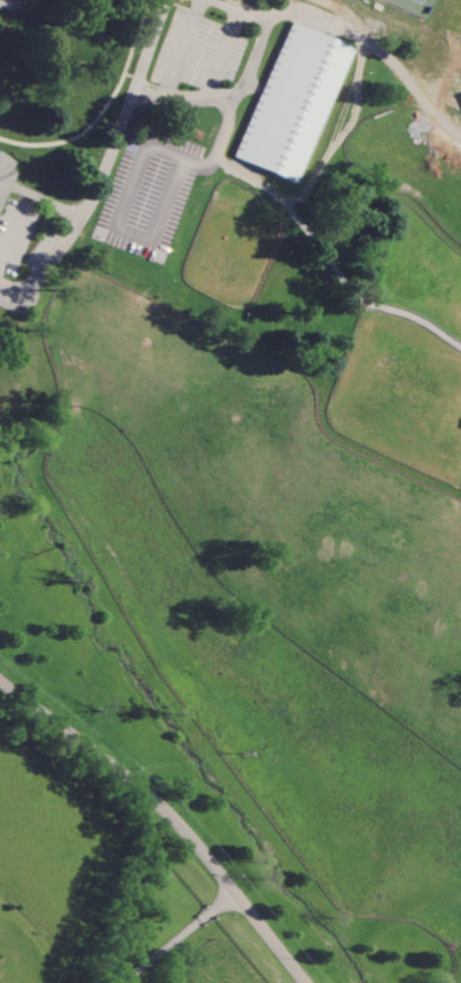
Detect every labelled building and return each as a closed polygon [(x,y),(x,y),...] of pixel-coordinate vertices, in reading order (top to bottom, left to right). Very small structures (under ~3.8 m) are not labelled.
[(236,157),(294,21),(356,47),(298,183),(236,157)] [(13,170),(10,169),(14,158),(0,153),(0,205),(13,170)]
